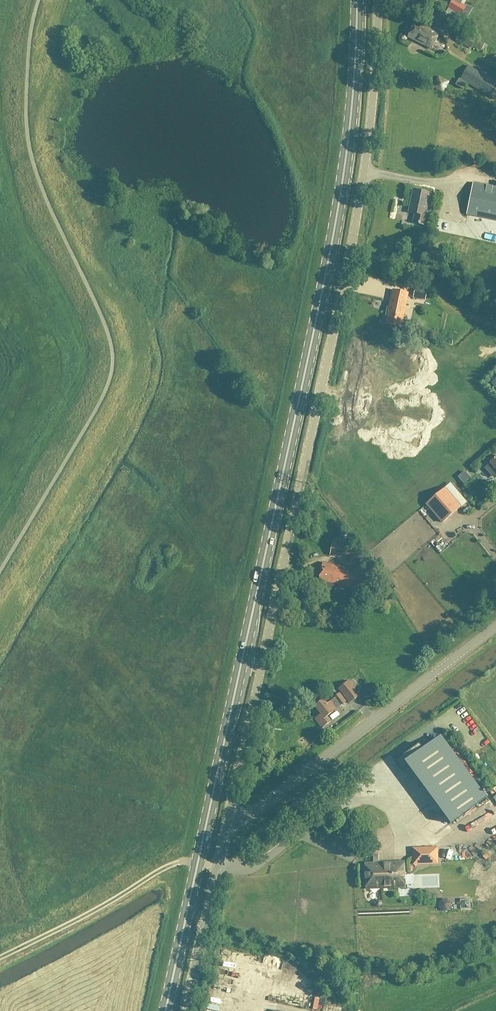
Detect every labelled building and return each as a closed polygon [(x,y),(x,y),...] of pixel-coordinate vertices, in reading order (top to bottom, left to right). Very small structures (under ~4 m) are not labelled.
[(461,17),(464,18),(466,14),(463,13),(466,7),(454,0),(453,0),(448,10),(461,17)] [(447,13),(445,17),(455,22),(456,17),(447,13)] [(439,35),(415,23),(407,38),(431,50),(439,35)] [(471,50),(472,48),(476,40),(460,32),(455,42),(471,50)] [(444,54),(445,47),(437,46),(436,53),(444,54)] [(468,68),(462,78),(495,99),(495,84),(468,68)] [(437,80),(434,90),(443,93),(446,83),(437,80)] [(466,84),(460,81),(459,80),(456,86),(463,90),(466,84)] [(495,222),(495,189),(473,184),(466,215),(495,222)] [(413,191),(409,213),(416,214),(414,224),(424,226),(426,217),(424,216),(426,207),(429,207),(432,195),(413,191)] [(431,291),(428,290),(429,288),(419,286),(418,288),(416,288),(413,299),(428,302),(431,291)] [(386,323),(386,325),(400,328),(408,294),(393,291),(388,315),(386,316),(385,321),(386,323)] [(454,321),(447,336),(457,341),(464,327),(454,321)] [(490,464),(485,469),(492,477),(495,473),(495,459),(490,464)] [(456,481),(470,496),(478,489),(464,474),(456,481)] [(442,523),(457,511),(442,492),(427,505),(442,523)] [(357,550),(339,546),(337,557),(355,561),(357,550)] [(333,592),(335,585),(340,586),(340,587),(356,591),(360,571),(344,567),(344,568),(323,563),(319,581),(322,582),(320,589),(333,592)] [(349,680),(360,695),(370,688),(359,673),(349,680)] [(349,704),(360,696),(349,682),(338,690),(349,704)] [(331,714),(346,702),(340,694),(333,699),(335,702),(328,707),(324,701),(315,707),(321,715),(315,720),(322,729),(330,722),(327,718),(331,714)] [(296,741),(300,748),(310,742),(305,735),(296,741)] [(408,769),(449,826),(486,799),(440,736),(422,749),(419,745),(396,761),(403,772),(408,769)] [(367,856),(378,855),(378,846),(367,846),(367,856)] [(424,857),(413,857),(414,865),(422,864),(422,862),(437,862),(437,849),(423,849),(424,857)] [(385,889),(405,888),(404,863),(384,864),(385,889)] [(384,864),(365,864),(366,890),(385,889),(384,864)] [(438,909),(442,913),(447,913),(451,909),(451,903),(447,900),(442,900),(438,904),(438,909)] [(216,961),(228,964),(230,954),(218,951),(216,961)] [(317,1000),(319,987),(306,986),(304,998),(317,1000)]
